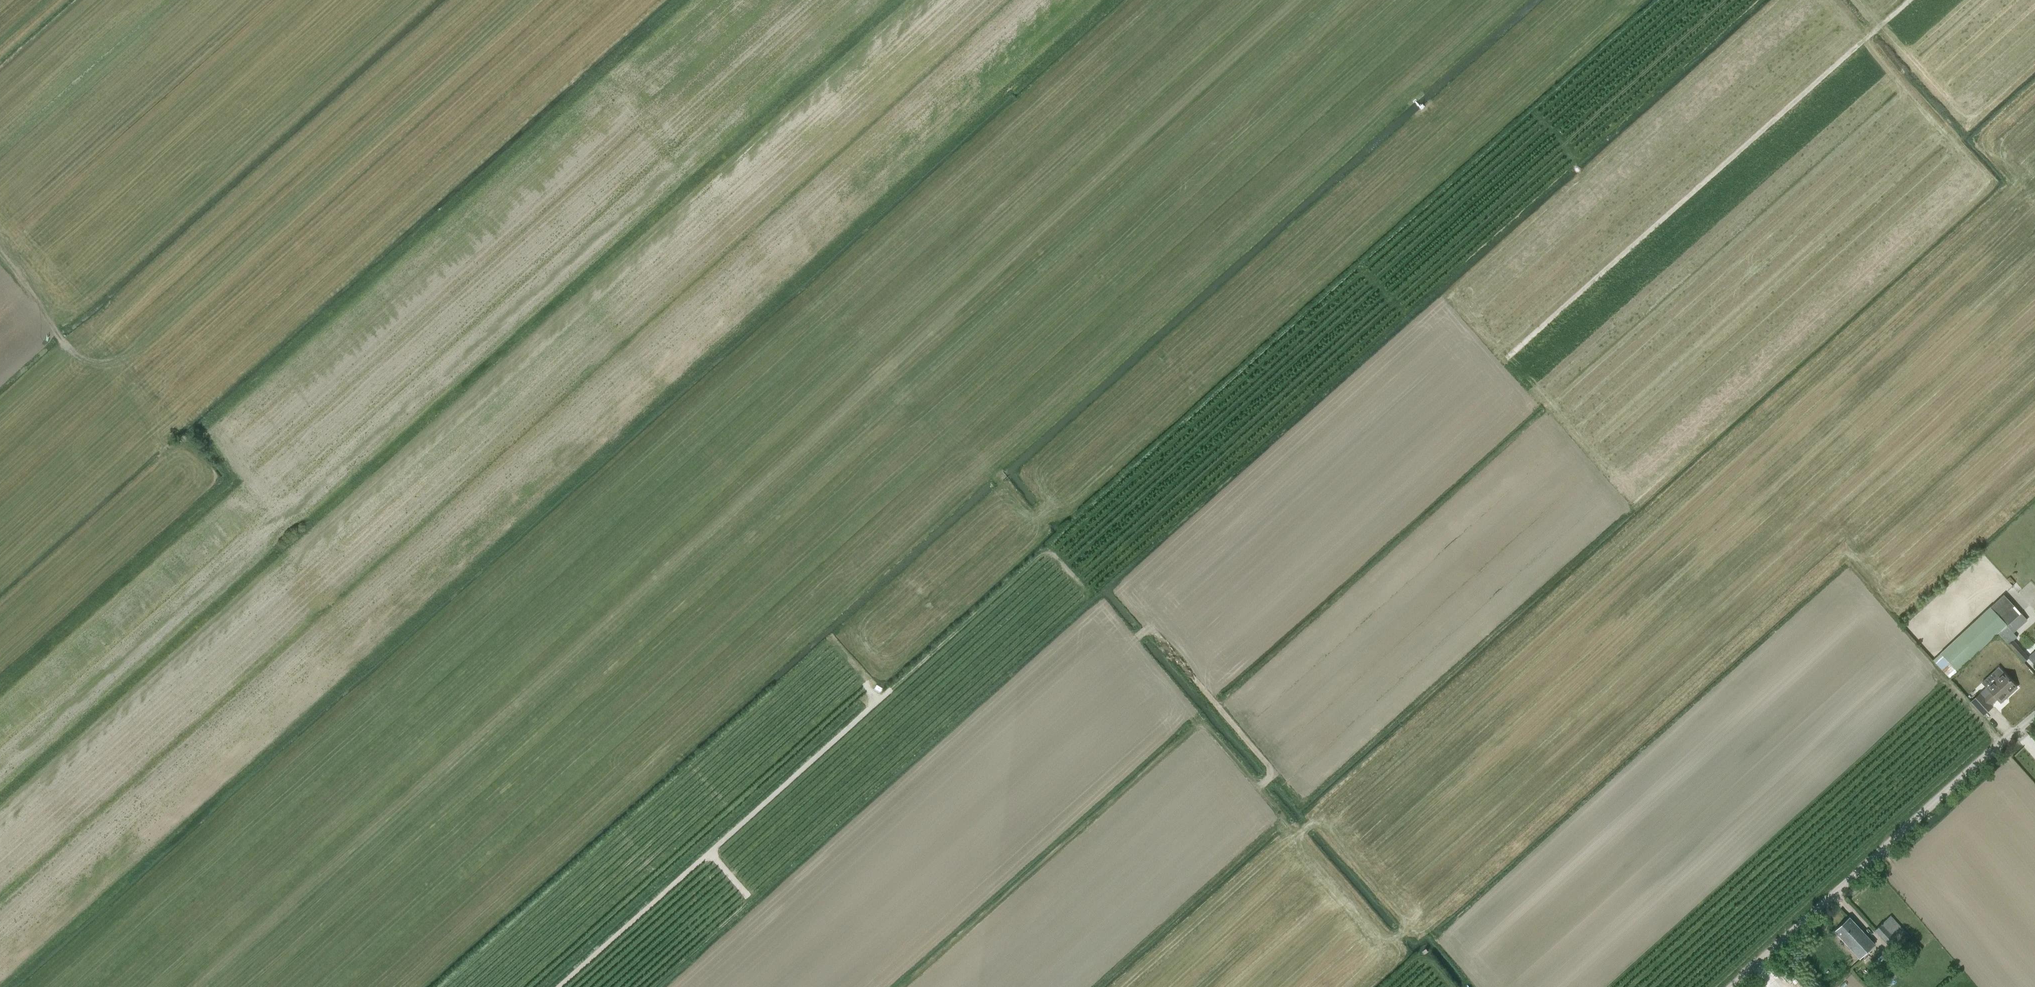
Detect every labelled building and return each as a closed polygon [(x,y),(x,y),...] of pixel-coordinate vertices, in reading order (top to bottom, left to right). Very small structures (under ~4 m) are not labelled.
[(2004,595),(1933,659),(1950,678),(1998,635),(2024,663),(2029,658),(2019,647),(2019,648),(2013,641),(2017,637),(2007,626),(2021,614),(2004,595)] [(1993,681),(1986,688),(1989,692),(1983,698),(1979,694),(1970,702),(1982,715),(1992,707),(1990,705),(1996,699),(2000,702),(2015,687),(2004,675),(1995,683),(1993,681)] [(1895,952),(1911,937),(1891,916),(1876,931),(1895,952)] [(1860,958),(1875,945),(1850,918),(1836,932),(1860,958)] [(1897,972),(1886,960),(1878,968),(1889,980),(1897,972)]
